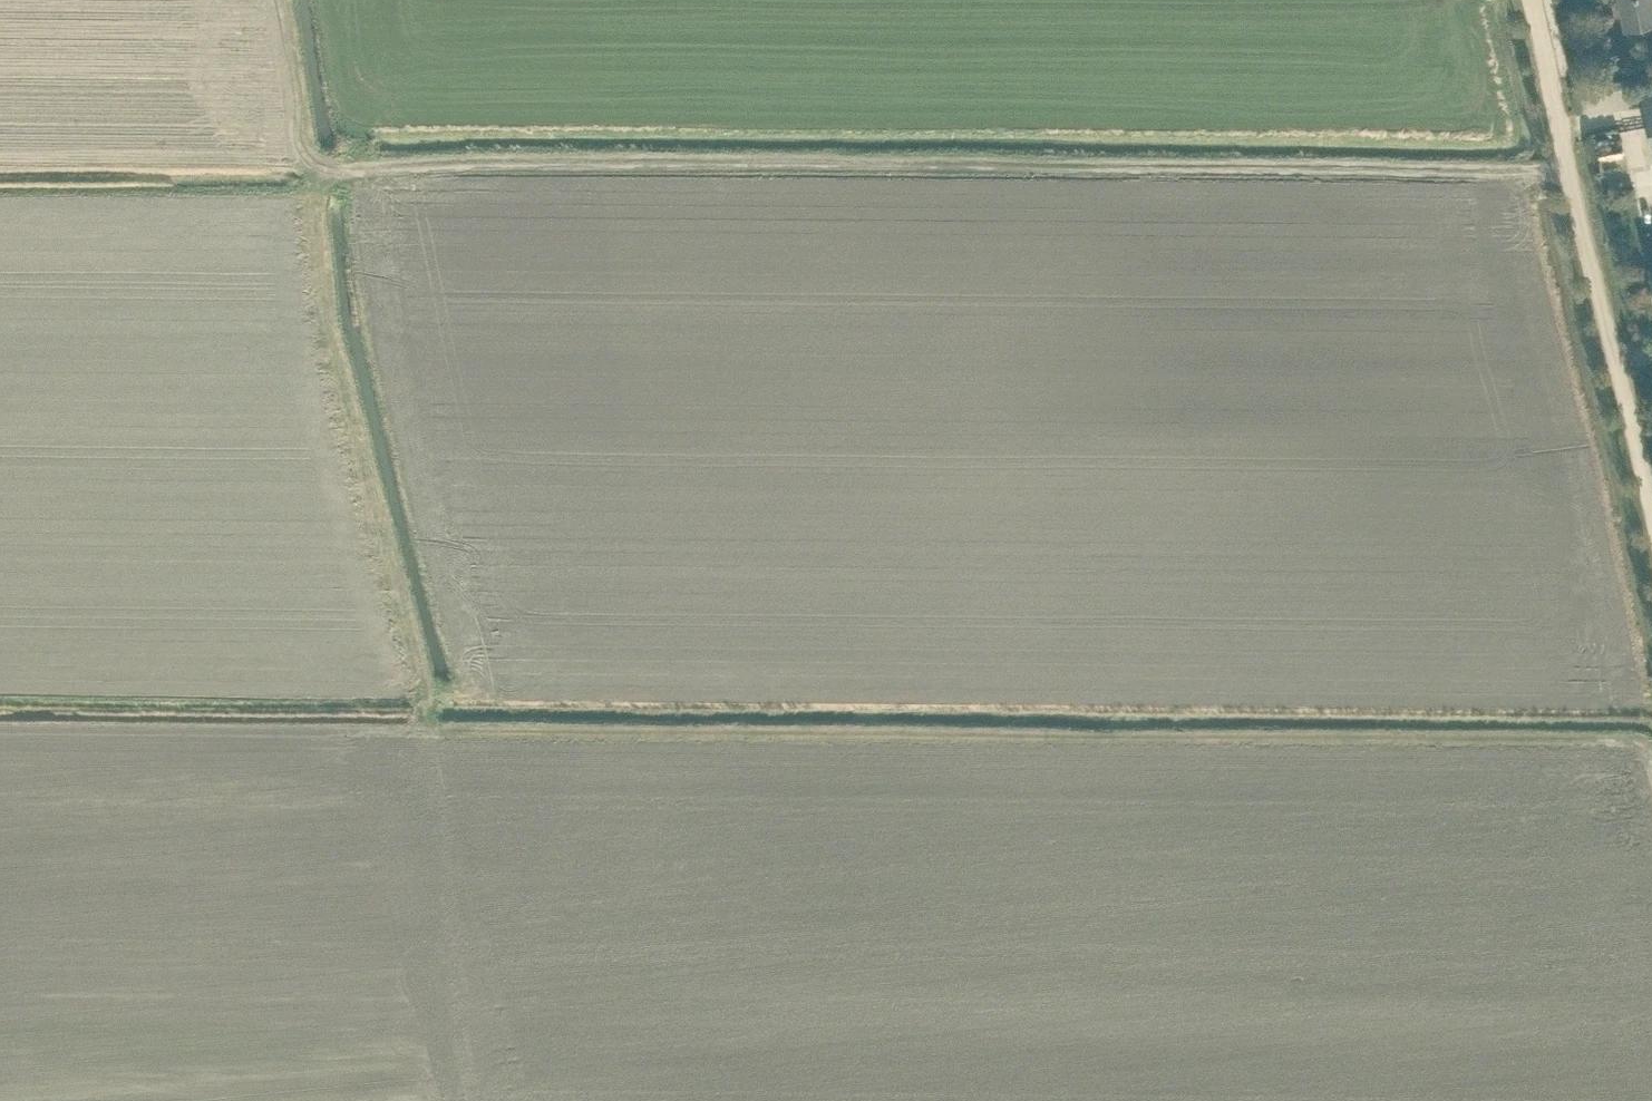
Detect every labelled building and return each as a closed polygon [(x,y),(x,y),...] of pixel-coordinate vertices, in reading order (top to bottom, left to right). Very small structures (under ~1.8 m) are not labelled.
[(1624,31),(1651,25),(1651,0),(1618,0),(1624,31)]
